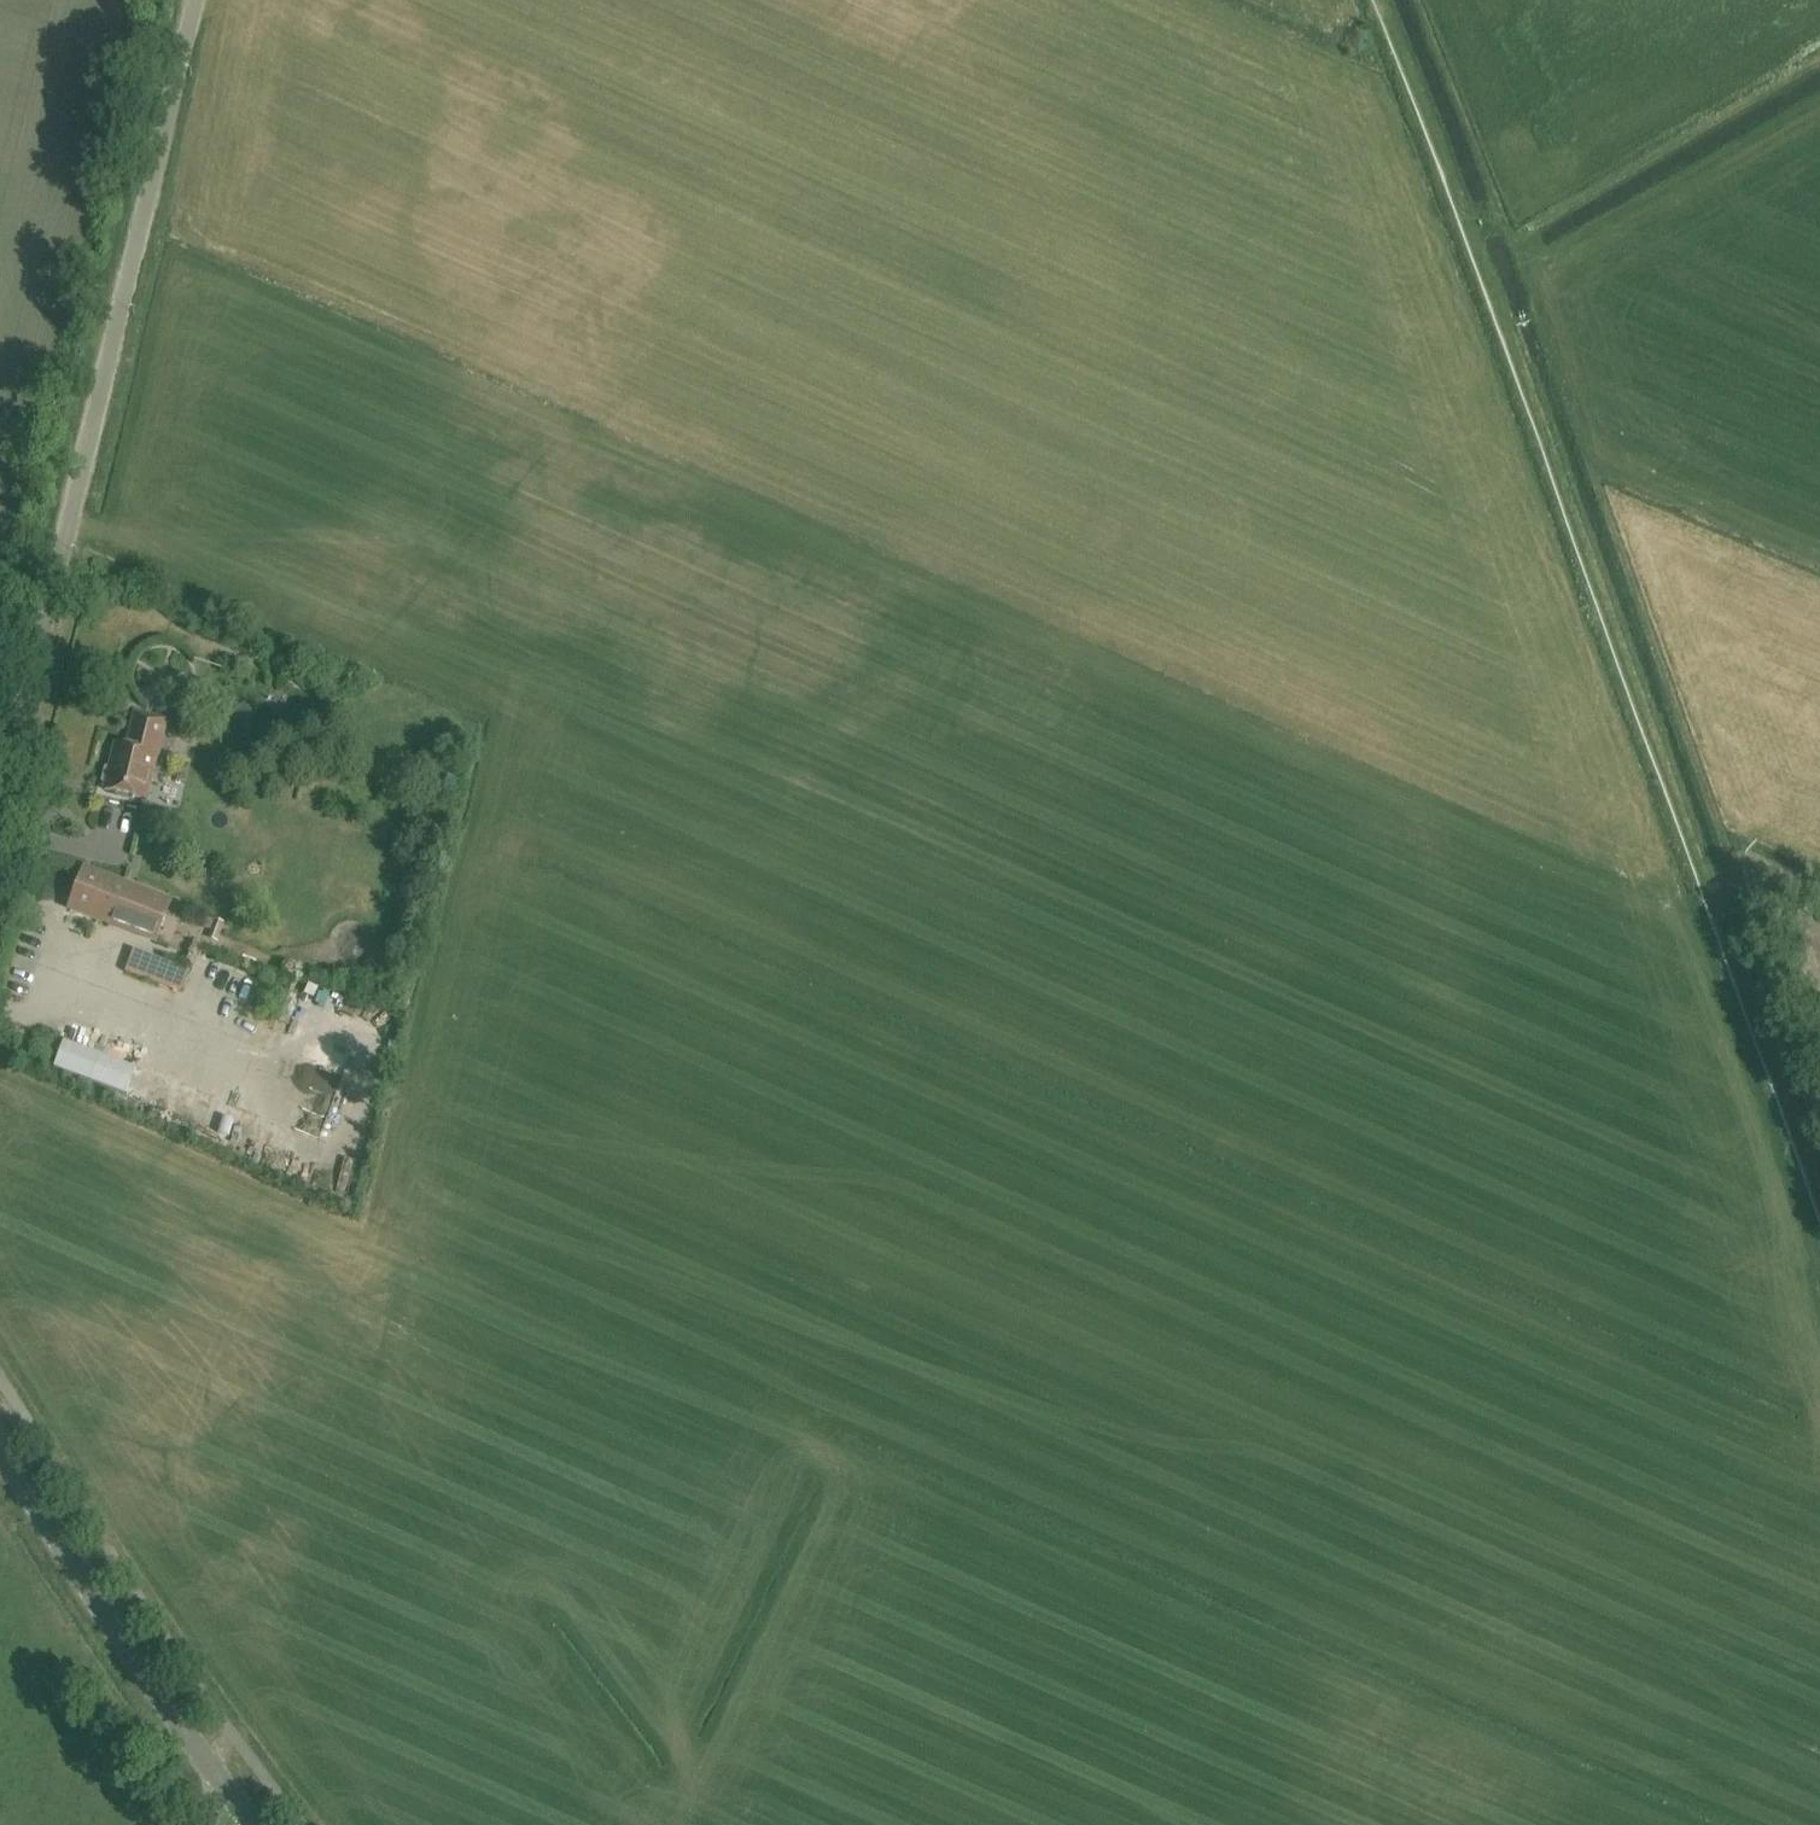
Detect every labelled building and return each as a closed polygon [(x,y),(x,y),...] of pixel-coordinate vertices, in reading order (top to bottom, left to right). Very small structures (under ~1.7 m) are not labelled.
[(168,721),(136,714),(128,748),(117,745),(111,768),(107,769),(104,783),(107,786),(106,791),(147,801),(158,757),(159,757),(168,721)] [(130,888),(87,871),(72,910),(115,926),(157,942),(168,913),(126,897),(130,888)]
